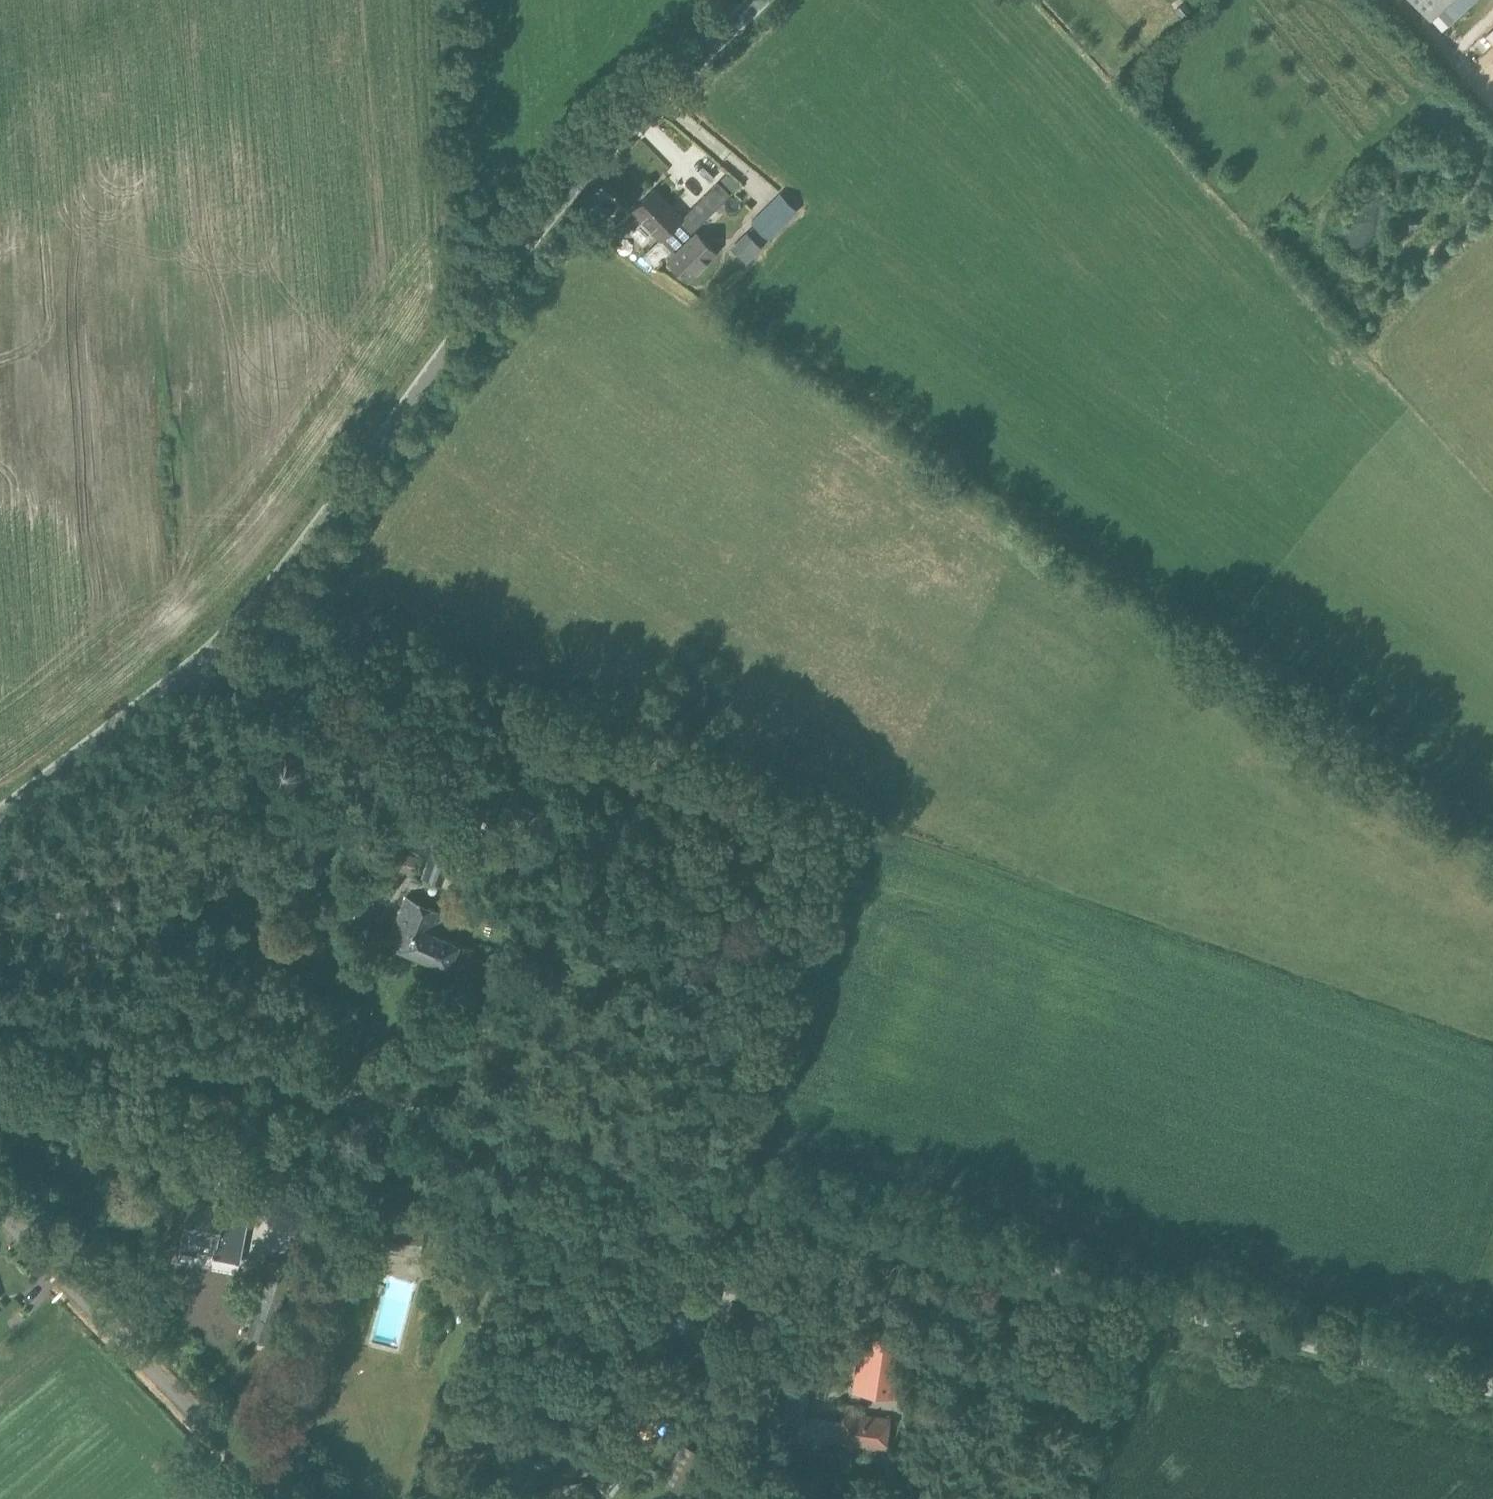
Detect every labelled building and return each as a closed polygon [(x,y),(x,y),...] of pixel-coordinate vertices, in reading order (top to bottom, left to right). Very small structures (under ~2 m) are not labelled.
[(1447,0),(1412,0),(1428,18),(1447,0)] [(1478,36),(1488,47),(1492,42),(1492,22),(1478,36)] [(682,218),(654,189),(633,210),(661,238),(662,237),(674,249),(695,229),(683,217),(682,218)] [(769,240),(799,212),(781,194),(752,222),(769,240)] [(601,231),(609,224),(601,216),(594,224),(601,231)] [(668,261),(687,280),(716,252),(697,233),(697,232),(695,229),(674,249),(677,252),(668,261)] [(427,825),(416,851),(428,854),(420,876),(443,882),(458,836),(427,825)] [(404,851),(398,868),(418,875),(423,857),(404,851)] [(245,876),(230,868),(213,902),(229,910),(235,898),(234,897),(241,884),(241,885),(245,876)] [(443,913),(406,897),(387,941),(447,967),(457,944),(434,934),(443,913)] [(195,1200),(190,1202),(181,1250),(198,1253),(201,1235),(216,1238),(213,1256),(240,1261),(248,1218),(215,1211),(215,1209),(195,1200)] [(272,1261),(254,1314),(273,1320),(294,1269),(272,1261)] [(407,1278),(382,1281),(385,1300),(387,1299),(388,1308),(410,1306),(407,1278)] [(258,1318),(252,1337),(271,1342),(277,1324),(258,1318)] [(862,1332),(854,1388),(898,1395),(906,1339),(862,1332)] [(804,1416),(810,1376),(792,1374),(785,1413),(783,1413),(781,1427),(772,1426),(771,1436),(788,1438),(788,1442),(823,1446),(825,1436),(829,1436),(830,1430),(841,1432),(840,1442),(885,1448),(890,1418),(855,1413),(857,1405),(845,1403),(844,1411),(843,1422),(804,1416)] [(716,1460),(681,1442),(662,1481),(694,1498),(697,1498),(716,1460)]
